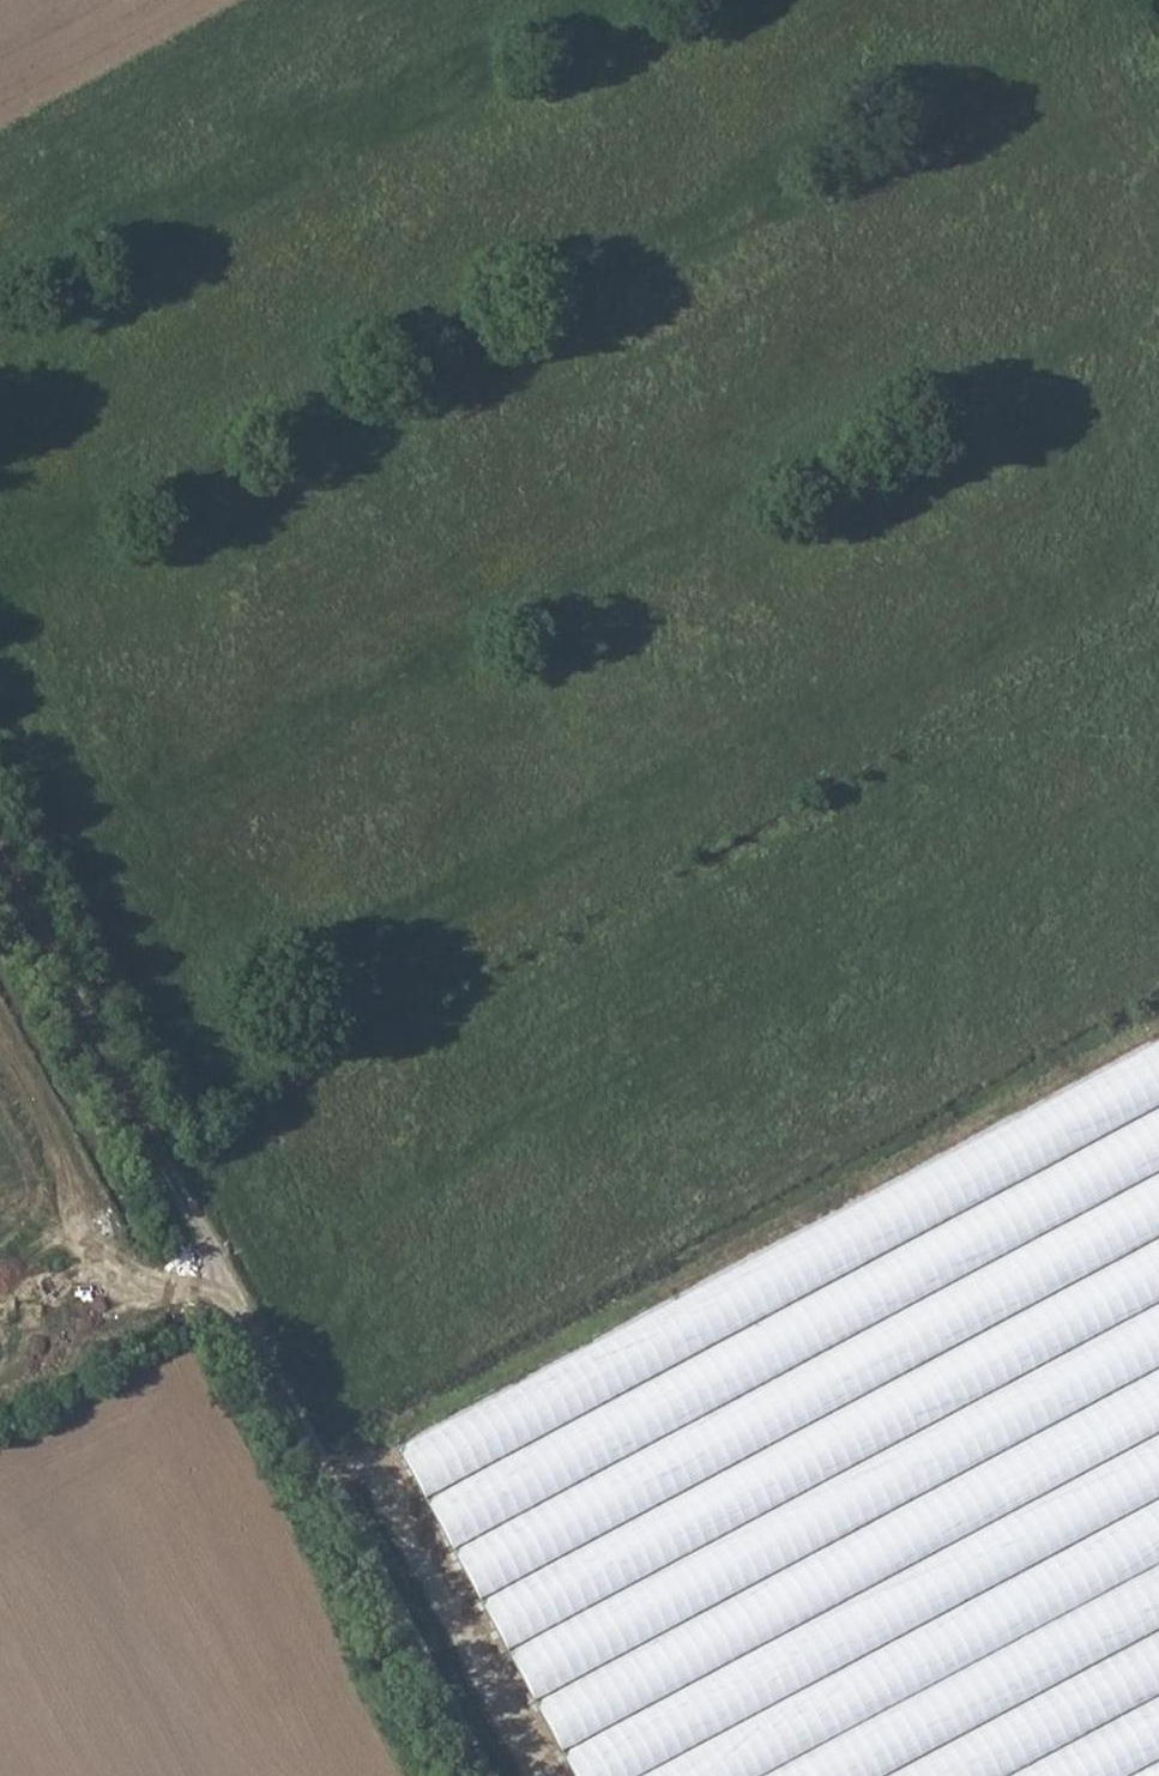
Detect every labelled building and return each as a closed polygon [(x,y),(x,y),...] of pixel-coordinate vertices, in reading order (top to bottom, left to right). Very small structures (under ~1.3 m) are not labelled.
[(388,1449),(565,1775),(1158,1775),(1158,1033),(388,1449)]
